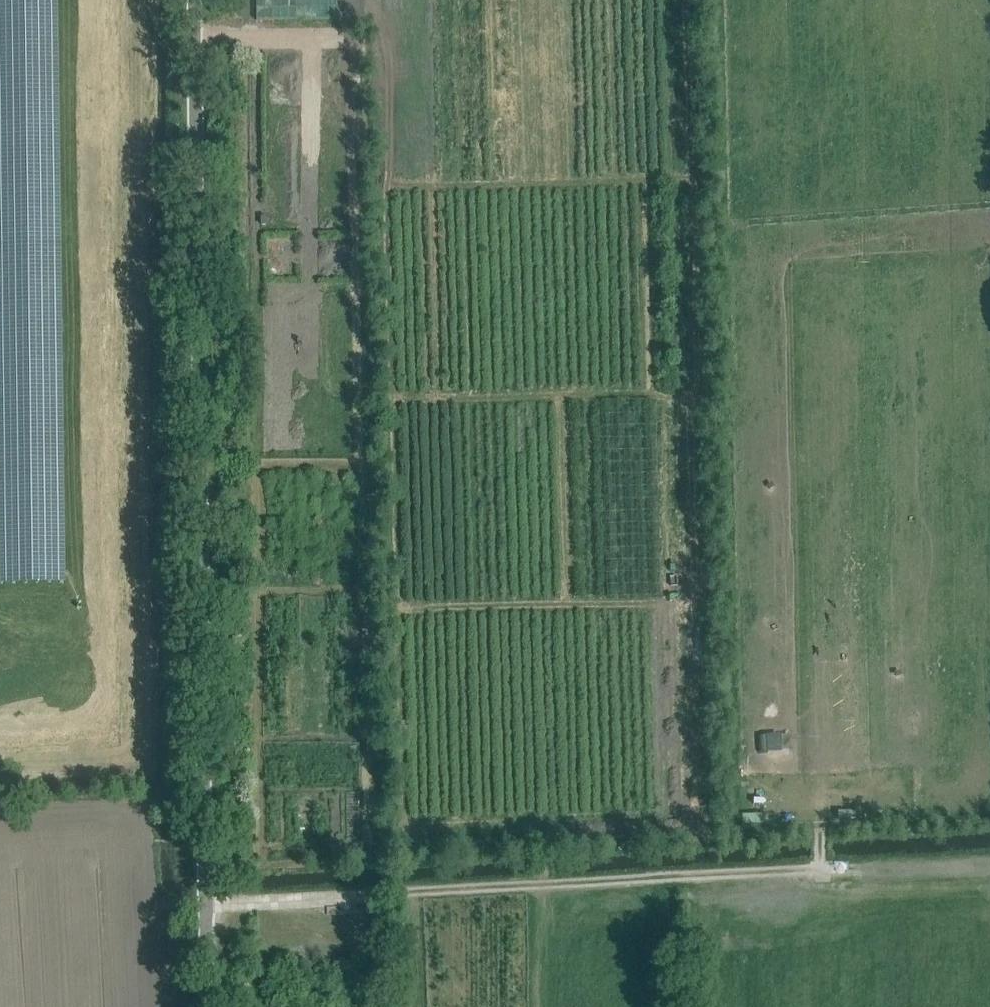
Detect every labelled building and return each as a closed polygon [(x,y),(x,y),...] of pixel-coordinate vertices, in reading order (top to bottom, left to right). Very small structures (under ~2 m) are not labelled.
[(375,927),(383,927),(383,911),(375,911),(375,927)]
